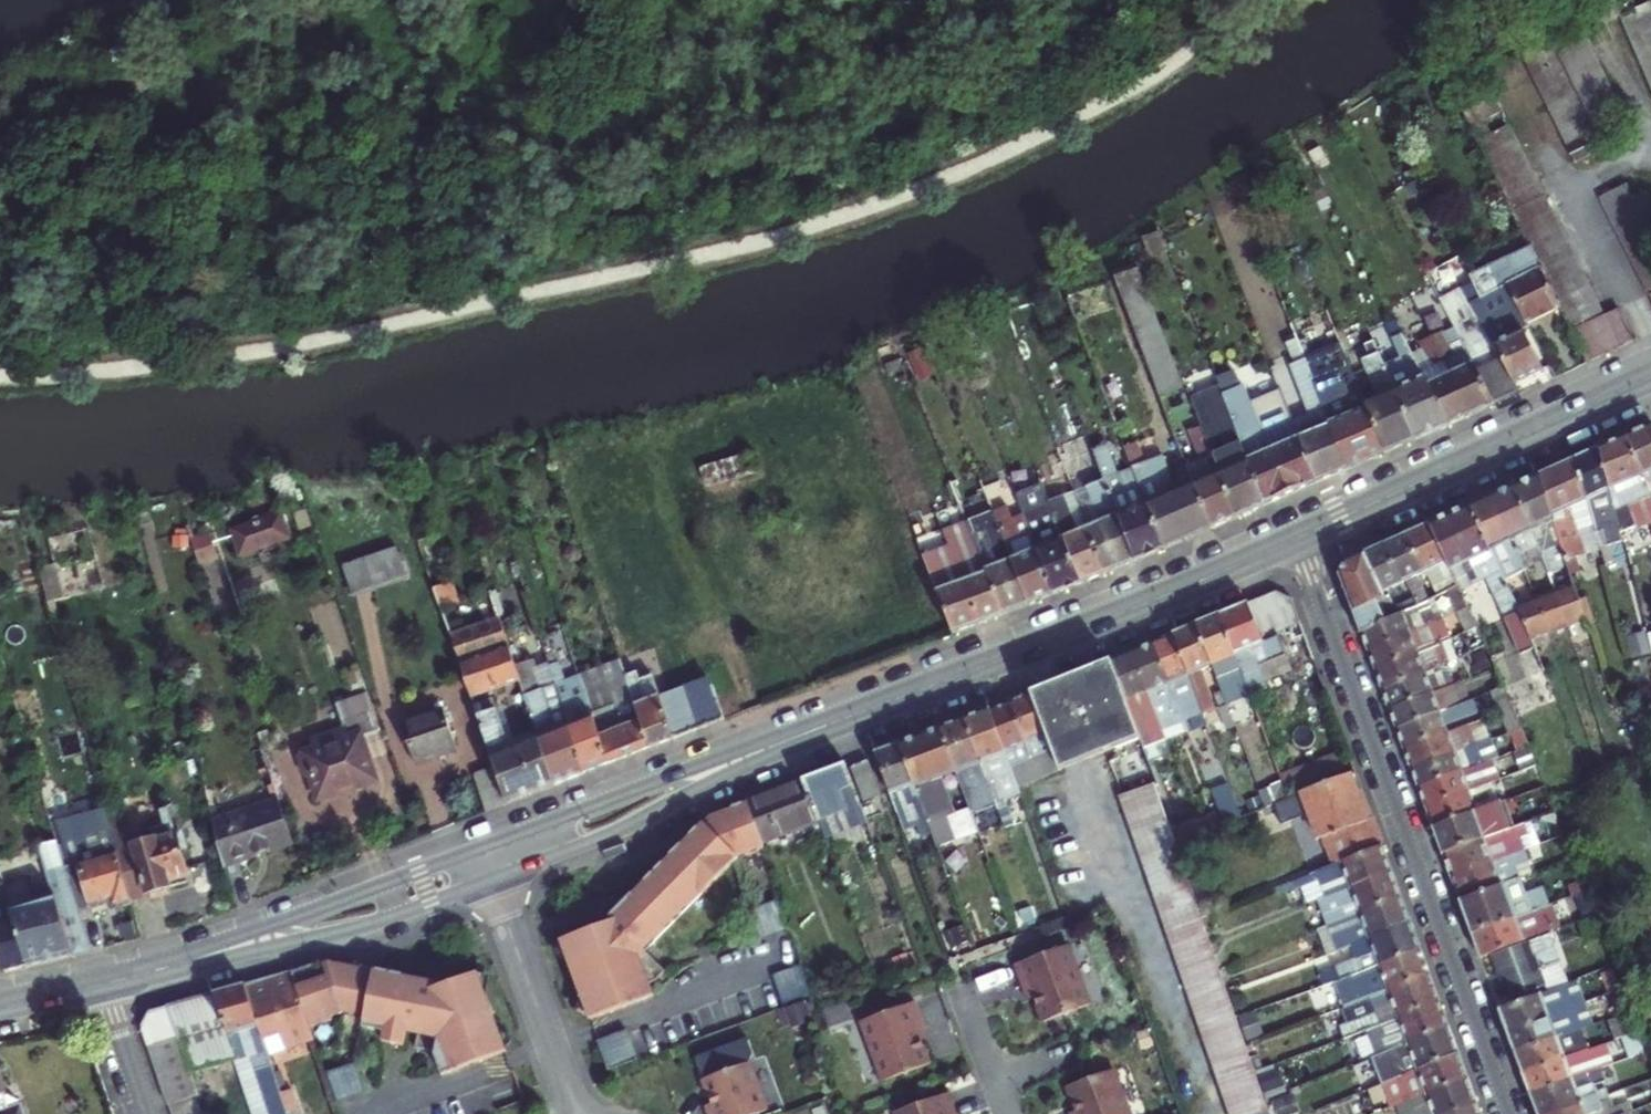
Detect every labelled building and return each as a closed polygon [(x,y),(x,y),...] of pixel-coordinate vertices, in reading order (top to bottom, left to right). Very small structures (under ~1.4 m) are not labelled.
[(1598,0),(1583,0),(1582,1),(1595,28),(1608,22),(1598,0)] [(1608,22),(1622,16),(1614,0),(1598,0),(1608,22)] [(1595,28),(1582,1),(1569,7),(1582,34),(1595,28)] [(1650,4),(1619,17),(1625,31),(1650,20),(1650,7),(1650,4)] [(1625,31),(1631,44),(1650,36),(1650,20),(1625,31)] [(1553,49),(1555,51),(1560,62),(1588,48),(1581,35),(1554,48),(1553,49)] [(1554,48),(1548,36),(1519,51),(1526,65),(1555,51),(1553,49),(1554,48)] [(1650,52),(1650,36),(1631,44),(1637,58),(1650,52)] [(1595,61),(1588,48),(1560,62),(1561,65),(1567,75),(1595,61)] [(1560,62),(1555,51),(1526,65),(1533,79),(1561,65),(1560,62)] [(1650,67),(1650,52),(1637,58),(1643,71),(1650,67)] [(1573,88),(1601,74),(1595,61),(1567,75),(1568,78),(1573,88)] [(1567,75),(1561,65),(1533,79),(1539,92),(1568,78),(1567,75)] [(1488,84),(1481,69),(1449,85),(1456,99),(1488,84)] [(1579,100),(1607,86),(1601,74),(1573,88),(1575,92),(1579,100)] [(1573,88),(1568,78),(1539,92),(1546,106),(1575,92),(1573,88)] [(1495,98),(1488,84),(1456,99),(1463,113),(1495,98)] [(1586,113),(1614,99),(1607,86),(1579,100),(1582,106),(1586,113)] [(1579,100),(1575,92),(1546,106),(1553,120),(1582,106),(1579,100)] [(1502,112),(1495,98),(1463,113),(1470,128),(1502,112)] [(1592,127),(1621,113),(1614,99),(1586,113),(1589,119),(1592,127)] [(1586,113),(1582,106),(1553,120),(1560,134),(1589,119),(1586,113)] [(1509,126),(1502,112),(1470,128),(1477,142),(1509,126)] [(1560,134),(1567,147),(1595,133),(1592,127),(1589,119),(1560,134)] [(1516,140),(1509,126),(1477,142),(1484,156),(1516,140)] [(1575,163),(1605,148),(1597,132),(1595,133),(1567,147),(1575,163)] [(1523,155),(1516,140),(1484,156),(1491,170),(1523,155)] [(1530,169),(1523,155),(1491,170),(1498,184),(1530,169)] [(1408,182),(1420,176),(1415,167),(1403,173),(1408,182)] [(1537,183),(1530,169),(1498,184),(1505,199),(1537,183)] [(1413,196),(1422,191),(1417,180),(1408,184),(1413,196)] [(1544,198),(1537,183),(1505,199),(1513,213),(1544,198)] [(1632,198),(1625,184),(1599,198),(1606,211),(1632,198)] [(1552,212),(1544,198),(1513,213),(1520,228),(1552,212)] [(1639,210),(1632,198),(1606,211),(1612,224),(1639,210)] [(1279,224),(1280,223),(1291,219),(1286,209),(1275,214),(1279,224)] [(1619,237),(1646,224),(1639,210),(1612,224),(1619,237)] [(1559,227),(1552,212),(1520,228),(1527,243),(1559,227)] [(1299,239),(1291,219),(1280,223),(1288,244),(1299,239)] [(1650,237),(1650,234),(1646,224),(1619,237),(1626,250),(1650,237)] [(1566,242),(1559,227),(1527,243),(1530,248),(1534,258),(1566,242)] [(1267,253),(1278,249),(1272,234),(1261,239),(1267,253)] [(1650,253),(1650,237),(1626,250),(1632,263),(1650,253)] [(1574,257),(1566,242),(1534,258),(1540,269),(1542,272),(1574,257)] [(1480,299),(1507,285),(1540,269),(1534,258),(1530,248),(1469,276),(1472,282),(1480,299)] [(1650,270),(1650,253),(1632,263),(1639,276),(1650,270)] [(1581,272),(1574,257),(1542,272),(1549,288),(1581,272)] [(1542,272),(1540,269),(1507,285),(1527,324),(1543,316),(1559,308),(1556,302),(1549,288),(1542,272)] [(1181,389),(1137,270),(1115,279),(1159,397),(1181,389)] [(1639,276),(1649,297),(1650,296),(1650,270),(1639,276)] [(1588,287),(1581,272),(1549,288),(1556,302),(1588,287)] [(1462,287),(1492,345),(1523,331),(1529,328),(1527,324),(1507,285),(1480,299),(1472,282),(1462,287)] [(1475,370),(1499,358),(1492,345),(1462,287),(1439,299),(1454,329),(1470,360),(1475,370)] [(1596,302),(1588,287),(1556,302),(1559,308),(1564,317),(1596,302)] [(1603,317),(1596,302),(1564,317),(1571,332),(1588,324),(1603,317)] [(1634,341),(1619,309),(1603,317),(1619,348),(1634,341)] [(1619,348),(1603,317),(1588,324),(1604,355),(1619,348)] [(1392,337),(1402,333),(1396,320),(1386,325),(1392,337)] [(1604,355),(1588,324),(1571,332),(1587,364),(1604,355)] [(1448,371),(1470,360),(1454,329),(1433,339),(1448,371)] [(1523,331),(1492,345),(1499,358),(1513,384),(1530,376),(1543,370),(1540,363),(1523,331)] [(1412,355),(1402,333),(1392,337),(1402,358),(1384,367),(1394,388),(1422,375),(1412,355)] [(1280,390),(1292,419),(1322,408),(1308,371),(1299,344),(1295,338),(1285,342),(1293,365),(1273,373),(1280,390)] [(1425,382),(1448,371),(1433,339),(1421,344),(1423,349),(1412,355),(1422,375),(1425,382)] [(1299,344),(1308,371),(1320,366),(1310,341),(1299,344)] [(919,380),(935,373),(923,346),(908,353),(919,380)] [(1344,357),(1341,349),(1325,356),(1328,363),(1344,357)] [(1376,395),(1394,388),(1384,367),(1377,352),(1360,359),(1376,395)] [(1320,366),(1308,371),(1322,408),(1327,420),(1363,406),(1362,401),(1344,357),(1328,363),(1320,366)] [(1513,384),(1499,358),(1475,370),(1494,406),(1507,399),(1518,394),(1513,384)] [(900,368),(897,360),(884,365),(888,373),(900,368)] [(1475,370),(1470,360),(1448,371),(1470,415),(1482,410),(1494,406),(1475,370)] [(1216,376),(1219,385),(1222,393),(1240,387),(1234,370),(1216,376)] [(1470,415),(1448,371),(1425,382),(1447,426),(1458,420),(1470,415)] [(868,384),(864,373),(854,377),(858,388),(868,384)] [(1425,382),(1422,375),(1394,388),(1416,439),(1431,432),(1447,426),(1425,382)] [(1201,428),(1211,451),(1239,439),(1219,385),(1190,396),(1201,428)] [(1239,439),(1246,456),(1297,433),(1292,419),(1263,431),(1250,400),(1244,385),(1240,387),(1222,393),(1239,439)] [(1416,439),(1394,388),(1376,395),(1362,401),(1363,406),(1384,453),(1416,439)] [(1280,390),(1250,400),(1263,431),(1292,419),(1280,390)] [(1384,453),(1363,406),(1327,420),(1346,469),(1367,460),(1384,453)] [(1322,408),(1292,419),(1297,433),(1327,420),(1322,408)] [(1346,469),(1327,420),(1297,433),(1316,483),(1331,476),(1346,469)] [(1642,474),(1650,470),(1650,425),(1637,431),(1625,436),(1642,474)] [(1204,459),(1212,456),(1211,451),(1201,428),(1193,431),(1204,459)] [(1316,483),(1297,433),(1246,456),(1264,505),(1294,492),(1316,483)] [(1599,448),(1609,489),(1642,474),(1625,436),(1611,443),(1599,448)] [(1246,456),(1239,439),(1211,451),(1212,456),(1218,468),(1246,456)] [(1103,480),(1116,512),(1144,499),(1133,468),(1117,474),(1107,445),(1092,450),(1092,452),(1103,480)] [(1125,449),(1133,468),(1142,464),(1134,445),(1125,449)] [(1575,459),(1586,499),(1609,489),(1599,448),(1586,454),(1575,459)] [(1066,476),(1057,452),(1047,456),(1056,480),(1066,476)] [(1080,490),(1103,480),(1092,452),(1070,461),(1080,490)] [(755,472),(749,454),(701,468),(707,487),(755,472)] [(1142,464),(1133,468),(1144,499),(1175,486),(1162,456),(1142,464)] [(1218,468),(1212,456),(1204,459),(1186,466),(1185,466),(1191,480),(1218,468)] [(1264,505),(1246,456),(1218,468),(1236,518),(1250,511),(1264,505)] [(1538,475),(1551,515),(1568,507),(1586,499),(1575,459),(1554,468),(1538,475)] [(1236,518),(1218,468),(1191,480),(1211,529),(1225,523),(1236,518)] [(1642,474),(1650,494),(1650,470),(1642,474)] [(1650,495),(1650,494),(1642,474),(1609,489),(1615,510),(1629,505),(1650,495)] [(1510,488),(1528,530),(1552,519),(1551,515),(1538,475),(1522,482),(1510,488)] [(1116,512),(1103,480),(1080,490),(1073,493),(1085,524),(1116,512)] [(1191,480),(1175,486),(1144,499),(1164,548),(1191,537),(1211,529),(1191,480)] [(1490,497),(1509,539),(1528,530),(1510,488),(1499,493),(1490,497)] [(1615,510),(1609,489),(1586,499),(1593,526),(1595,535),(1601,533),(1604,547),(1623,542),(1621,533),(1615,510)] [(1060,534),(1085,524),(1073,493),(1048,503),(1049,506),(1060,534)] [(1629,505),(1637,527),(1650,521),(1650,495),(1629,505)] [(1469,506),(1488,549),(1509,539),(1490,497),(1479,502),(1469,506)] [(1164,548),(1144,499),(1116,512),(1135,561),(1150,554),(1164,548)] [(1586,499),(1568,507),(1576,532),(1593,526),(1586,499)] [(1637,527),(1629,505),(1615,510),(1621,533),(1634,528),(1637,527)] [(1034,544),(1060,534),(1049,506),(1023,516),(1034,544)] [(1444,562),(1448,569),(1463,562),(1488,549),(1469,506),(1451,514),(1427,525),(1444,562)] [(1576,532),(1568,507),(1551,515),(1552,519),(1565,561),(1583,555),(1581,547),(1576,532)] [(1009,555),(1034,544),(1023,516),(1013,521),(1008,508),(993,513),(1009,555)] [(305,509),(293,513),(299,530),(311,525),(305,509)] [(1135,561),(1116,512),(1085,524),(1105,573),(1121,566),(1135,561)] [(966,523),(982,566),(1009,555),(993,513),(966,523)] [(288,537),(281,515),(235,530),(242,551),(288,537)] [(1565,561),(1552,519),(1528,530),(1546,571),(1546,574),(1567,566),(1565,561)] [(934,587),(984,570),(982,566),(966,523),(943,532),(950,547),(923,558),(934,587)] [(1105,573),(1085,524),(1060,534),(1080,583),(1093,578),(1105,573)] [(1424,572),(1444,562),(1427,525),(1416,530),(1404,536),(1421,573),(1424,572)] [(1595,535),(1593,526),(1576,532),(1581,547),(1597,542),(1595,535)] [(176,536),(172,536),(172,547),(188,546),(188,535),(186,535),(186,530),(176,530),(176,536)] [(1546,571),(1528,530),(1509,539),(1522,569),(1534,564),(1538,574),(1546,571)] [(200,565),(218,558),(209,531),(190,538),(200,565)] [(1080,583),(1060,534),(1034,544),(1053,595),(1068,588),(1080,583)] [(1400,583),(1404,581),(1414,577),(1421,573),(1404,536),(1393,541),(1383,545),(1400,583)] [(1522,569),(1509,539),(1488,549),(1503,581),(1523,572),(1522,569)] [(1053,595),(1034,544),(1009,555),(1028,605),(1041,600),(1053,595)] [(1363,554),(1380,592),(1400,583),(1383,545),(1374,549),(1363,554)] [(406,577),(396,549),(342,567),(352,595),(406,577)] [(1488,549),(1463,562),(1474,585),(1485,580),(1503,618),(1517,611),(1515,608),(1503,581),(1488,549)] [(1339,576),(1351,610),(1382,596),(1380,592),(1363,554),(1344,562),(1342,568),(1339,576)] [(1028,605),(1009,555),(982,566),(984,570),(1001,615),(1016,610),(1028,605)] [(1448,569),(1444,562),(1424,572),(1434,591),(1437,597),(1447,592),(1456,588),(1448,569)] [(1458,592),(1474,585),(1463,562),(1448,569),(1456,588),(1458,592)] [(63,598),(54,566),(38,571),(46,603),(63,598)] [(1001,615),(984,570),(934,587),(952,634),(977,624),(1001,615)] [(1414,577),(1404,581),(1417,607),(1426,603),(1427,602),(1424,596),(1414,577)] [(1404,581),(1400,583),(1380,592),(1382,596),(1386,594),(1397,617),(1404,613),(1417,607),(1404,581)] [(1573,584),(1515,608),(1517,611),(1530,639),(1584,621),(1573,584)] [(1457,613),(1466,609),(1458,592),(1456,588),(1447,592),(1457,613)] [(1434,591),(1424,596),(1427,602),(1437,597),(1434,591)] [(1248,604),(1264,641),(1278,635),(1277,633),(1300,623),(1291,600),(1276,593),(1248,604)] [(1386,594),(1382,596),(1351,610),(1360,635),(1397,617),(1386,594)] [(1404,613),(1411,634),(1441,620),(1439,614),(1433,617),(1426,603),(1417,607),(1404,613)] [(1264,641),(1248,604),(1236,609),(1219,616),(1233,654),(1264,641)] [(1465,631),(1474,627),(1466,609),(1457,613),(1465,631)] [(1530,639),(1517,611),(1503,618),(1521,655),(1535,649),(1530,639)] [(1367,653),(1411,634),(1404,613),(1397,617),(1360,635),(1364,645),(1367,653)] [(1197,625),(1212,664),(1233,654),(1219,616),(1209,620),(1197,625)] [(1441,620),(1411,634),(1418,653),(1440,643),(1448,639),(1450,638),(1441,620)] [(459,664),(508,647),(499,621),(451,638),(459,664)] [(1173,634),(1188,673),(1199,669),(1212,664),(1197,625),(1186,629),(1173,634)] [(1645,633),(1626,638),(1632,658),(1650,653),(1645,633)] [(1153,643),(1168,682),(1188,673),(1173,634),(1163,639),(1153,643)] [(1374,672),(1418,653),(1411,634),(1367,653),(1371,663),(1374,672)] [(1287,656),(1278,635),(1264,641),(1233,654),(1250,697),(1268,689),(1259,667),(1287,656)] [(1456,659),(1448,639),(1440,643),(1447,663),(1456,659)] [(520,682),(524,694),(542,689),(527,641),(508,647),(520,682)] [(1132,651),(1147,691),(1168,682),(1153,643),(1142,647),(1132,651)] [(1440,643),(1418,653),(1425,673),(1443,665),(1447,663),(1440,643)] [(520,682),(508,647),(459,664),(471,699),(520,682)] [(1480,672),(1491,667),(1484,650),(1473,655),(1480,672)] [(1110,660),(1125,701),(1147,691),(1132,651),(1122,655),(1110,660)] [(1381,692),(1425,673),(1418,653),(1374,672),(1378,683),(1381,692)] [(1250,697),(1233,654),(1212,664),(1222,692),(1226,703),(1226,704),(1227,705),(1250,697)] [(591,713),(597,733),(638,716),(634,705),(625,676),(620,660),(579,676),(591,713)] [(1045,735),(1051,751),(1058,772),(1075,765),(1139,737),(1125,701),(1110,660),(1088,670),(1060,681),(1047,687),(1029,694),(1045,735)] [(549,666),(555,684),(565,680),(559,662),(549,666)] [(1443,665),(1425,673),(1433,694),(1452,686),(1443,665)] [(1199,669),(1188,673),(1203,714),(1214,710),(1199,669)] [(352,691),(361,688),(355,671),(346,674),(352,691)] [(625,676),(634,705),(659,696),(652,675),(639,679),(637,672),(625,676)] [(1203,714),(1188,673),(1168,682),(1183,722),(1190,719),(1203,714)] [(1389,711),(1433,694),(1425,673),(1381,692),(1385,702),(1389,711)] [(591,713),(579,676),(565,680),(555,684),(567,721),(591,713)] [(712,687),(709,678),(683,687),(686,696),(712,687)] [(1183,722),(1168,682),(1147,691),(1162,730),(1183,722)] [(555,684),(542,689),(524,694),(536,733),(567,721),(555,684)] [(1433,694),(1440,713),(1460,705),(1452,686),(1433,694)] [(659,696),(674,739),(699,730),(723,720),(712,687),(686,696),(683,687),(659,696)] [(1500,712),(1511,707),(1502,688),(1491,693),(1500,712)] [(1621,690),(1609,694),(1614,709),(1626,706),(1621,690)] [(1162,730),(1147,691),(1125,701),(1139,737),(1142,745),(1164,736),(1162,730)] [(1214,695),(1218,706),(1226,703),(1222,692),(1214,695)] [(357,732),(359,738),(380,732),(368,694),(335,704),(343,729),(345,736),(357,732)] [(1018,699),(1009,702),(1025,743),(1045,735),(1029,694),(1018,699)] [(1396,731),(1440,713),(1433,694),(1389,711),(1392,722),(1396,731)] [(674,739),(659,696),(634,705),(638,716),(649,749),(674,739)] [(490,757),(508,750),(495,711),(492,700),(474,707),(490,757)] [(1460,705),(1440,713),(1444,726),(1478,713),(1472,700),(1460,705)] [(989,711),(1004,752),(1025,743),(1009,702),(999,707),(989,711)] [(1227,705),(1226,704),(1218,707),(1227,730),(1235,727),(1227,705)] [(1511,707),(1500,712),(1504,722),(1516,718),(1511,707)] [(514,741),(503,708),(495,711),(508,750),(538,739),(536,733),(514,741)] [(457,751),(443,709),(401,723),(415,765),(457,751)] [(964,720),(980,762),(1004,752),(989,711),(976,716),(964,720)] [(597,733),(591,713),(567,721),(583,774),(596,769),(607,765),(597,733)] [(1447,734),(1444,726),(1440,713),(1396,731),(1400,741),(1403,750),(1447,734)] [(1203,714),(1190,719),(1194,730),(1207,725),(1203,714)] [(649,749),(638,716),(597,733),(607,765),(631,756),(649,749)] [(1516,718),(1504,722),(1509,733),(1510,732),(1520,728),(1516,718)] [(941,729),(957,771),(980,762),(964,720),(953,724),(941,729)] [(583,774),(567,721),(536,733),(538,739),(554,786),(569,780),(583,774)] [(1187,733),(1183,722),(1162,730),(1164,736),(1166,741),(1187,733)] [(1447,734),(1454,753),(1475,745),(1467,726),(1447,734)] [(1529,748),(1520,728),(1510,732),(1518,751),(1529,748)] [(373,779),(359,738),(357,732),(345,736),(343,729),(311,740),(315,752),(299,757),(305,777),(311,775),(319,797),(373,779)] [(913,784),(914,787),(940,777),(957,771),(941,729),(919,737),(898,744),(913,784)] [(1410,769),(1454,753),(1447,734),(1403,750),(1407,760),(1410,769)] [(1045,735),(1025,743),(1031,759),(1051,751),(1045,735)] [(508,750),(490,757),(494,768),(495,768),(507,805),(532,795),(554,786),(538,739),(508,750)] [(1475,745),(1454,753),(1461,772),(1491,761),(1496,759),(1489,740),(1475,745)] [(192,754),(187,741),(177,744),(182,757),(192,754)] [(1031,759),(1025,743),(1004,752),(1010,768),(1031,759)] [(874,753),(888,793),(913,784),(898,744),(887,749),(874,753)] [(1536,767),(1529,748),(1518,751),(1515,752),(1522,772),(1536,767)] [(1058,772),(1051,751),(1031,759),(1010,768),(1018,788),(1058,772)] [(1010,768),(1004,752),(980,762),(994,803),(997,811),(1006,807),(1003,799),(1019,794),(1018,788),(1010,768)] [(1417,789),(1461,772),(1454,753),(1410,769),(1413,779),(1417,789)] [(1339,755),(1282,776),(1289,794),(1346,773),(1339,755)] [(1491,761),(1461,772),(1468,792),(1499,781),(1491,761)] [(863,802),(880,796),(868,762),(859,765),(851,768),(863,802)] [(994,803),(980,762),(957,771),(970,809),(970,812),(994,803)] [(839,790),(851,785),(844,765),(825,772),(802,781),(818,822),(847,811),(839,790)] [(495,768),(494,768),(474,775),(486,813),(507,805),(495,768)] [(1424,808),(1468,792),(1461,772),(1417,789),(1421,798),(1424,808)] [(1323,838),(1367,821),(1355,792),(1349,775),(1301,793),(1318,840),(1323,838)] [(920,803),(928,825),(947,818),(954,815),(940,777),(914,787),(920,803)] [(762,843),(818,822),(802,781),(776,790),(746,801),(762,843)] [(888,793),(895,811),(908,807),(920,803),(914,787),(913,784),(888,793)] [(866,824),(851,785),(839,790),(847,811),(818,822),(824,839),(866,824)] [(1154,785),(1119,797),(1124,812),(1159,800),(1154,785)] [(1259,794),(1264,808),(1288,799),(1282,785),(1259,794)] [(1223,825),(1241,818),(1229,786),(1211,793),(1223,825)] [(1364,800),(1360,790),(1355,792),(1367,821),(1371,819),(1364,800)] [(1428,817),(1432,828),(1476,812),(1468,792),(1424,808),(1428,817)] [(1159,800),(1124,812),(1129,827),(1164,814),(1159,800)] [(292,844),(279,801),(210,823),(224,865),(292,844)] [(702,823),(737,858),(763,848),(762,843),(746,801),(728,809),(709,816),(702,823)] [(920,803),(908,807),(914,825),(916,829),(928,825),(920,803)] [(1508,822),(1507,820),(1501,803),(1476,812),(1485,838),(1500,833),(1497,826),(1508,822)] [(914,825),(908,807),(895,811),(902,830),(914,825)] [(79,863),(117,852),(108,821),(105,808),(52,823),(57,841),(77,911),(91,907),(79,863)] [(134,845),(126,816),(108,821),(117,852),(130,899),(151,893),(152,897),(167,893),(166,889),(170,888),(167,880),(187,874),(180,850),(186,848),(181,834),(176,835),(168,809),(160,811),(164,826),(151,830),(154,839),(134,845)] [(954,815),(947,818),(955,841),(978,833),(970,812),(970,809),(954,815)] [(1222,826),(1217,812),(1198,819),(1203,833),(1222,826)] [(1441,854),(1485,838),(1476,812),(1432,828),(1436,840),(1441,854)] [(1164,814),(1129,827),(1135,841),(1170,829),(1164,814)] [(936,848),(955,841),(947,818),(928,825),(936,848)] [(1175,843),(1203,833),(1198,819),(1170,829),(1175,843)] [(1371,819),(1367,821),(1323,838),(1334,865),(1341,863),(1382,847),(1371,819)] [(10,852),(0,820),(0,855),(10,852)] [(1510,829),(1508,822),(1497,826),(1500,833),(1510,829)] [(737,858),(702,823),(624,901),(609,916),(608,918),(608,919),(608,920),(607,921),(607,923),(608,924),(608,925),(609,926),(609,928),(610,928),(606,932),(600,926),(559,940),(588,1019),(653,995),(649,983),(655,981),(664,971),(644,952),(737,858)] [(1529,835),(1525,823),(1510,829),(1500,833),(1485,838),(1495,862),(1523,851),(1518,839),(1529,835)] [(1170,829),(1135,841),(1140,855),(1175,843),(1170,829)] [(1450,878),(1495,862),(1485,838),(1441,854),(1446,867),(1450,878)] [(54,896),(70,944),(85,940),(77,911),(57,841),(40,846),(54,896)] [(1175,843),(1140,855),(1145,871),(1180,859),(1175,843)] [(1382,847),(1341,863),(1351,888),(1391,873),(1386,860),(1382,847)] [(1495,862),(1504,885),(1519,879),(1515,867),(1527,862),(1523,851),(1495,862)] [(130,899),(117,852),(79,863),(91,907),(111,901),(113,908),(131,903),(130,899)] [(1180,859),(1145,871),(1151,886),(1185,874),(1180,859)] [(1459,901),(1504,885),(1495,862),(1450,878),(1454,888),(1459,901)] [(1351,888),(1341,863),(1334,865),(1291,883),(1294,889),(1300,886),(1307,905),(1319,901),(1351,888)] [(1391,873),(1351,888),(1360,913),(1400,898),(1395,885),(1391,873)] [(1185,874),(1151,886),(1156,901),(1191,889),(1189,882),(1185,874)] [(1204,877),(1189,882),(1191,889),(1195,900),(1210,894),(1204,877)] [(1504,885),(1517,918),(1549,906),(1543,888),(1525,895),(1519,879),(1504,885)] [(0,882),(0,920),(14,916),(12,908),(4,881),(0,882)] [(1572,897),(1584,893),(1580,883),(1568,887),(1572,897)] [(1517,918),(1504,885),(1459,901),(1465,919),(1471,935),(1517,918)] [(1360,913),(1351,888),(1319,901),(1327,925),(1360,913)] [(1191,889),(1156,901),(1161,916),(1196,904),(1195,900),(1191,889)] [(73,956),(70,944),(54,896),(12,908),(14,916),(29,966),(56,960),(73,956)] [(1400,898),(1360,913),(1369,939),(1410,924),(1405,912),(1400,898)] [(111,901),(91,907),(93,914),(113,908),(111,901)] [(776,901),(748,911),(759,940),(787,929),(776,901)] [(1196,904),(1161,916),(1167,931),(1202,919),(1196,904)] [(1517,918),(1526,941),(1542,935),(1536,919),(1552,913),(1549,906),(1517,918)] [(1022,923),(1035,919),(1031,908),(1019,911),(1022,923)] [(1369,939),(1360,913),(1327,925),(1337,951),(1351,946),(1369,939)] [(1558,929),(1552,913),(1536,919),(1542,935),(1558,929)] [(14,916),(0,920),(0,962),(3,972),(14,970),(29,966),(14,916)] [(609,916),(600,926),(606,932),(610,928),(609,928),(609,926),(608,925),(608,924),(607,923),(607,921),(608,920),(608,919),(608,918),(609,916)] [(1067,929),(1063,917),(1040,925),(1045,937),(1067,929)] [(1480,958),(1526,941),(1517,918),(1471,935),(1475,946),(1480,958)] [(1202,919),(1167,931),(1171,946),(1206,934),(1202,919)] [(136,934),(132,921),(117,925),(121,938),(136,934)] [(1410,924),(1369,939),(1374,951),(1379,965),(1419,949),(1414,936),(1410,924)] [(1337,951),(1327,925),(1317,930),(1326,955),(1337,951)] [(951,948),(967,943),(961,927),(946,932),(951,948)] [(1206,934),(1171,946),(1176,961),(1211,948),(1206,934)] [(1356,958),(1374,951),(1369,939),(1351,946),(1356,958)] [(90,953),(85,940),(70,944),(73,956),(90,953)] [(1529,942),(1491,956),(1507,1001),(1545,987),(1529,942)] [(1067,947),(1013,967),(1024,995),(1031,992),(1034,999),(1043,1024),(1089,1007),(1067,947)] [(1211,948),(1176,961),(1181,975),(1216,963),(1211,948)] [(1419,949),(1379,965),(1388,991),(1429,975),(1424,962),(1419,949)] [(1379,965),(1374,951),(1356,958),(1333,966),(1334,969),(1338,980),(1379,965)] [(910,965),(906,954),(891,959),(895,970),(910,965)] [(426,980),(425,980),(392,973),(348,964),(328,960),(322,963),(326,976),(296,987),(310,1029),(331,1021),(330,1017),(342,1013),(364,1017),(362,1028),(384,1032),(382,1042),(402,1046),(406,1026),(418,1029),(414,1049),(435,1053),(434,1055),(441,1075),(506,1051),(477,973),(447,984),(439,983),(438,991),(431,990),(431,987),(431,985),(430,983),(429,982),(428,981),(426,980)] [(296,987),(326,976),(322,963),(292,972),(296,987)] [(1216,963),(1181,975),(1187,991),(1222,979),(1216,963)] [(1388,991),(1379,965),(1338,980),(1335,981),(1345,1007),(1388,991)] [(772,977),(783,1005),(811,994),(801,966),(772,977)] [(1335,981),(1338,980),(1334,969),(1318,975),(1322,986),(1335,981)] [(1609,995),(1620,991),(1613,970),(1601,974),(1609,995)] [(268,1056),(314,1041),(310,1029),(296,987),(290,973),(268,979),(244,986),(257,1026),(266,1051),(268,1056)] [(1429,975),(1388,991),(1398,1017),(1439,1001),(1434,988),(1429,975)] [(1222,979),(1187,991),(1192,1006),(1227,993),(1222,979)] [(434,981),(425,980),(426,980),(428,981),(429,982),(430,983),(431,985),(431,987),(431,990),(438,991),(439,983),(434,981)] [(213,995),(225,1035),(257,1026),(244,986),(228,990),(213,995)] [(1541,995),(1549,1016),(1572,1008),(1564,986),(1541,995)] [(1398,1017),(1388,991),(1345,1007),(1341,1009),(1346,1024),(1338,1027),(1343,1039),(1366,1029),(1398,1017)] [(1031,992),(1024,995),(1026,1002),(1034,999),(1031,992)] [(1227,993),(1192,1006),(1197,1020),(1232,1008),(1227,993)] [(1623,994),(1612,998),(1616,1010),(1627,1006),(1623,994)] [(190,1074),(233,1061),(225,1035),(213,995),(192,1001),(167,1007),(178,1038),(183,1052),(188,1067),(190,1074)] [(1507,1032),(1549,1016),(1541,995),(1499,1010),(1503,1023),(1507,1032)] [(805,1001),(783,1008),(790,1028),(812,1021),(805,1001)] [(1439,1001),(1398,1017),(1407,1043),(1448,1028),(1444,1016),(1439,1001)] [(828,1028),(850,1020),(844,1003),(822,1011),(828,1028)] [(925,1032),(915,1003),(861,1023),(883,1083),(929,1066),(920,1042),(918,1034),(925,1032)] [(1591,1025),(1584,1003),(1572,1008),(1580,1029),(1591,1025)] [(163,1043),(178,1038),(167,1007),(151,1012),(163,1043)] [(1232,1008),(1197,1020),(1202,1035),(1237,1023),(1236,1018),(1232,1008)] [(1572,1008),(1549,1016),(1557,1038),(1580,1029),(1572,1008)] [(149,1047),(163,1043),(151,1012),(149,1012),(142,1027),(149,1047)] [(1255,1012),(1236,1018),(1237,1023),(1242,1038),(1244,1042),(1263,1035),(1255,1012)] [(1634,1034),(1627,1015),(1608,1022),(1615,1040),(1622,1038),(1634,1034)] [(1557,1038),(1549,1016),(1507,1032),(1510,1042),(1514,1053),(1557,1038)] [(1407,1043),(1398,1017),(1366,1029),(1376,1055),(1407,1043)] [(1237,1023),(1202,1035),(1207,1050),(1242,1038),(1237,1023)] [(225,1035),(233,1061),(266,1051),(257,1026),(225,1035)] [(1448,1028),(1407,1043),(1417,1070),(1457,1054),(1453,1041),(1448,1028)] [(1557,1038),(1565,1059),(1588,1051),(1580,1029),(1557,1038)] [(1142,1050),(1153,1046),(1147,1030),(1136,1034),(1142,1050)] [(597,1042),(608,1072),(637,1061),(626,1032),(597,1042)] [(927,1039),(925,1032),(918,1034),(920,1042),(927,1039)] [(1630,1059),(1643,1055),(1636,1033),(1634,1034),(1622,1038),(1630,1059)] [(154,1062),(183,1052),(178,1038),(163,1043),(149,1047),(154,1062)] [(694,1058),(702,1081),(749,1064),(755,1062),(746,1038),(694,1058)] [(1242,1038),(1207,1050),(1213,1065),(1248,1053),(1244,1042),(1242,1038)] [(1565,1059),(1557,1038),(1514,1053),(1519,1065),(1522,1074),(1565,1059)] [(1417,1070),(1407,1043),(1376,1055),(1370,1058),(1381,1083),(1417,1070)] [(1588,1051),(1565,1059),(1572,1080),(1600,1070),(1603,1069),(1599,1058),(1604,1056),(1609,1055),(1605,1044),(1588,1051)] [(266,1051),(233,1061),(251,1113),(287,1113),(284,1106),(280,1093),(268,1056),(266,1051)] [(159,1076),(188,1067),(183,1052),(154,1062),(159,1076)] [(1248,1053),(1213,1065),(1218,1080),(1253,1068),(1248,1053)] [(1457,1054),(1417,1070),(1426,1094),(1467,1078),(1462,1066),(1457,1054)] [(1608,1067),(1604,1056),(1599,1058),(1603,1069),(1608,1067)] [(1572,1080),(1565,1059),(1522,1074),(1526,1085),(1530,1096),(1572,1080)] [(327,1072),(337,1101),(365,1090),(355,1062),(327,1072)] [(766,1112),(749,1064),(702,1081),(711,1106),(714,1113),(711,1113),(761,1113),(766,1112)] [(159,1076),(164,1090),(192,1081),(190,1074),(188,1067),(159,1076)] [(1253,1068),(1218,1080),(1223,1095),(1258,1083),(1256,1076),(1253,1068)] [(1278,1068),(1256,1076),(1258,1083),(1263,1098),(1264,1100),(1286,1091),(1278,1068)] [(1397,1105),(1426,1094),(1417,1070),(1381,1083),(1390,1108),(1397,1105)] [(1572,1080),(1581,1104),(1607,1095),(1605,1089),(1596,1093),(1593,1087),(1605,1082),(1600,1070),(1572,1080)] [(1066,1089),(1075,1113),(1076,1113),(1128,1113),(1112,1071),(1066,1089)] [(1426,1094),(1433,1113),(1447,1113),(1476,1103),(1471,1090),(1467,1078),(1426,1094)] [(1581,1104),(1572,1080),(1530,1096),(1535,1108),(1537,1113),(1555,1113),(1581,1104)] [(195,1097),(198,1096),(192,1081),(164,1090),(169,1106),(195,1097)] [(1258,1083),(1223,1095),(1228,1110),(1263,1098),(1258,1083)] [(292,1090),(280,1093),(284,1106),(296,1103),(292,1090)] [(18,1103),(17,1100),(5,1094),(1,1095),(0,1091),(0,1109),(18,1103)] [(895,1113),(955,1113),(948,1094),(895,1113)] [(1300,1112),(1294,1094),(1273,1102),(1277,1113),(1295,1113),(1300,1112)] [(1426,1094),(1397,1105),(1400,1113),(1433,1113),(1426,1094)] [(1585,1113),(1629,1113),(1632,1113),(1628,1103),(1613,1109),(1608,1095),(1607,1095),(1581,1104),(1585,1113)] [(201,1113),(195,1097),(169,1106),(171,1113),(198,1113),(201,1113)] [(1228,1110),(1230,1113),(1265,1113),(1268,1113),(1264,1100),(1263,1098),(1228,1110)] [(18,1103),(0,1109),(0,1113),(23,1113),(19,1103),(18,1103)] [(1447,1113),(1480,1113),(1476,1103),(1447,1113)] [(1581,1104),(1555,1113),(1585,1113),(1581,1104)] [(706,1113),(711,1113),(714,1113),(711,1106),(704,1108),(706,1113)]
